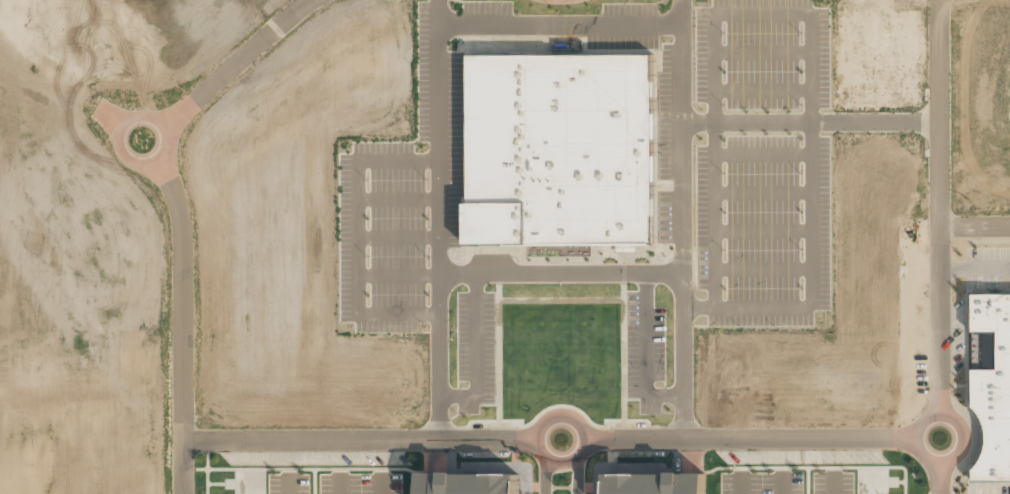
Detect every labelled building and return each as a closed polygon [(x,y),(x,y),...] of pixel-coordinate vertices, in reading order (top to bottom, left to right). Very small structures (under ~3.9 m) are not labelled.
[(472,62),(472,252),(652,252),(652,62),(472,62)] [(971,294),(971,332),(996,331),(997,368),(972,369),(972,406),(976,412),(981,418),(984,427),(985,434),(985,444),(983,452),(980,460),(973,469),(973,481),(1009,481),(1009,294),(971,294)] [(705,472),(705,493),(607,493),(607,471),(705,472)] [(517,472),(517,493),(419,493),(419,472),(517,472)]
